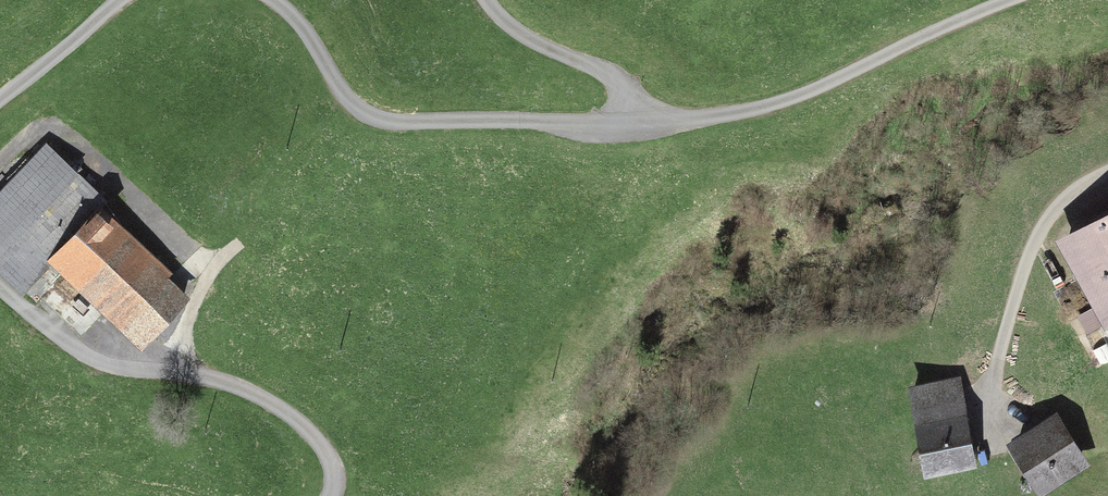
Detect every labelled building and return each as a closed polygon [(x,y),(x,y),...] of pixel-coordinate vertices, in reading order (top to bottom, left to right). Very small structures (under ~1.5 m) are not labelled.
[(0,204),(0,268),(32,299),(61,269),(153,356),(204,303),(46,155),(0,204)] [(1069,247),(1107,319),(1107,225),(1069,247)] [(982,473),(964,382),(916,391),(934,483),(982,473)] [(1014,454),(1041,495),(1053,495),(1091,472),(1061,425),(1014,454)]
